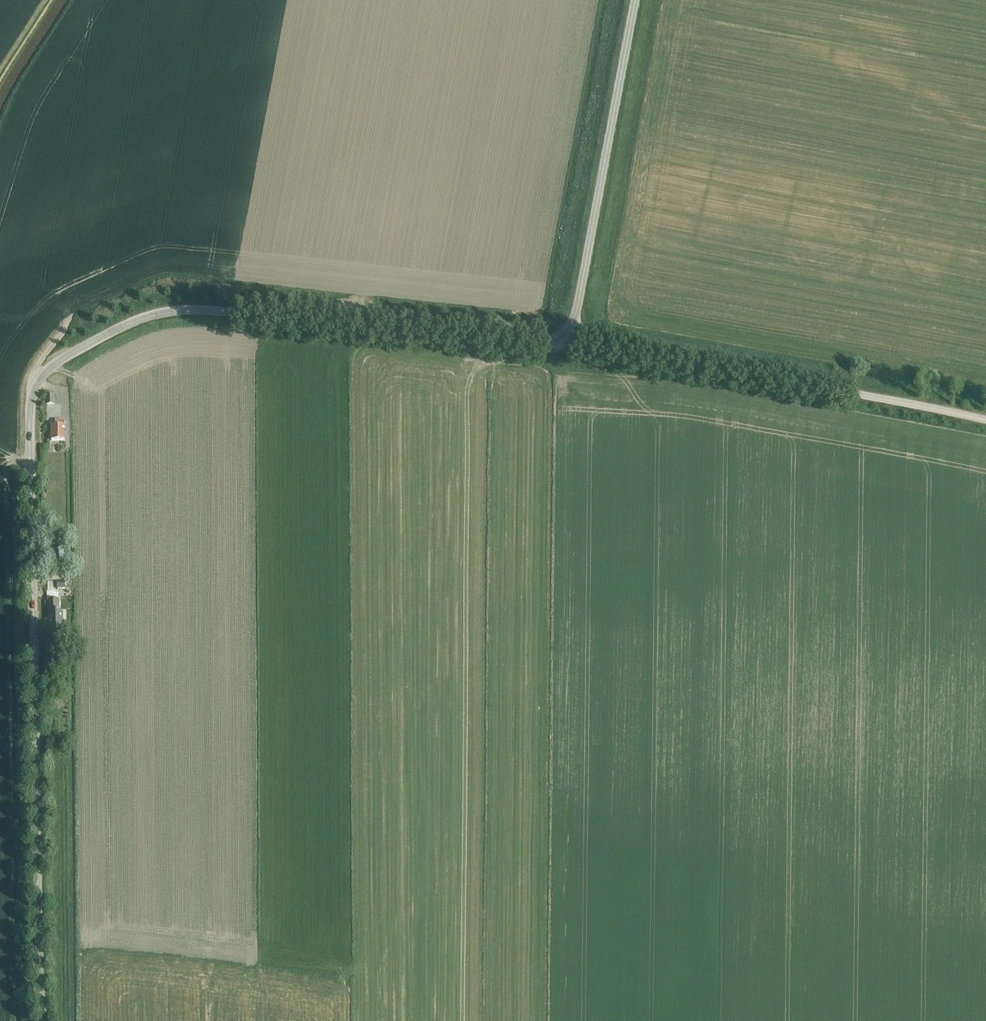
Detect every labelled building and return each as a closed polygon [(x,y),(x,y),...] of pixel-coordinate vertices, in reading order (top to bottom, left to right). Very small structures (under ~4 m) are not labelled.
[(46,405),(54,405),(53,395),(45,395),(46,405)] [(64,441),(64,421),(55,421),(55,427),(51,427),(51,441),(64,441)] [(68,560),(68,546),(60,547),(60,560),(68,560)] [(47,582),(48,591),(57,591),(57,589),(65,589),(65,582),(60,582),(60,576),(50,576),(50,582),(47,582)] [(49,601),(50,643),(65,643),(64,613),(60,613),(60,601),(58,601),(58,591),(47,591),(47,601),(49,601)]
